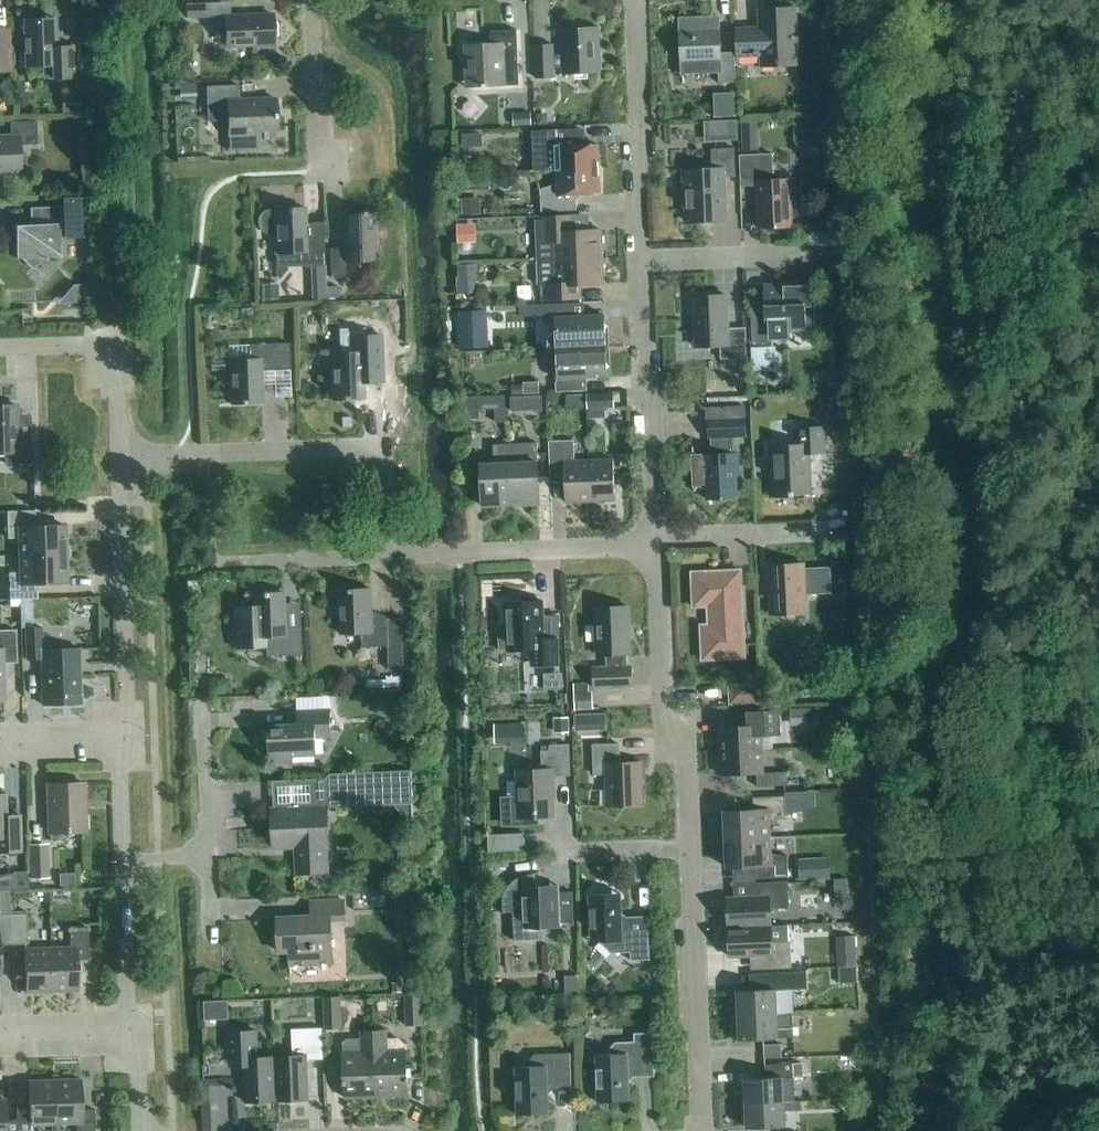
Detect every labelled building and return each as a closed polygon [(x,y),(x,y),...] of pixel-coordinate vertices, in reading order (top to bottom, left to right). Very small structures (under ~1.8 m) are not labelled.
[(204,4),(185,5),(185,18),(204,18),(205,18),(204,4)] [(798,64),(796,11),(759,12),(760,29),(737,30),(738,57),(761,56),(761,65),(798,64)] [(271,15),(213,17),(213,28),(226,27),(226,47),(252,46),(252,53),(272,52),(271,15)] [(35,20),(30,16),(27,20),(23,21),(23,24),(19,29),(23,33),(25,67),(45,67),(46,80),(73,79),(72,45),(56,45),(55,19),(35,20)] [(713,33),(712,18),(680,20),(682,74),(718,72),(719,84),(736,84),(734,53),(720,54),(719,32),(713,33)] [(11,70),(9,28),(0,28),(0,71),(11,70)] [(600,74),(598,28),(561,29),(562,56),(553,56),(552,45),(535,46),(536,79),(554,78),(553,69),(562,69),(563,76),(600,74)] [(466,88),(519,86),(517,31),(490,32),(491,44),(464,45),(466,88)] [(184,79),(190,75),(191,71),(184,63),(179,63),(174,67),(174,73),(179,79),(184,79)] [(193,99),(193,82),(175,83),(175,100),(193,99)] [(239,100),(238,86),(205,87),(206,107),(207,122),(227,121),(229,150),(255,149),(254,131),(276,131),(274,99),(239,100)] [(715,118),(736,117),(735,93),(714,94),(715,118)] [(79,95),(62,96),(62,113),(79,113),(79,98),(79,95)] [(514,127),(532,127),(532,114),(513,115),(514,127)] [(539,127),(547,126),(546,117),(538,118),(539,127)] [(800,119),(800,139),(828,138),(828,119),(800,119)] [(20,174),(19,146),(36,146),(35,121),(9,123),(9,136),(0,136),(0,175),(20,174)] [(757,122),(740,123),(741,150),(758,149),(757,122)] [(557,172),(598,170),(597,145),(585,146),(584,129),(531,132),(533,173),(557,172)] [(724,222),(722,178),(736,178),(734,149),(712,150),(712,170),(683,171),(683,193),(686,193),(687,223),(724,222)] [(774,181),(773,155),(740,156),(741,187),(756,186),(758,229),(792,228),(790,180),(774,181)] [(598,170),(557,172),(557,184),(540,190),(541,213),(576,211),(576,195),(599,194),(598,170)] [(33,266),(40,258),(60,257),(59,238),(81,237),(80,198),(62,199),(62,207),(47,208),(48,225),(14,226),(16,259),(25,259),(33,266)] [(461,199),(462,216),(482,215),(481,198),(461,199)] [(307,223),(306,206),(272,208),(272,209),(268,210),(264,211),(260,214),(258,217),(257,223),(258,228),(261,232),(265,234),(270,235),(273,235),(274,255),(275,255),(275,268),(318,266),(318,285),(324,285),(322,223),(307,223)] [(373,222),(373,214),(342,215),(343,249),(329,249),(330,278),(345,278),(344,262),(375,261),(374,246),(379,246),(384,244),(387,240),(388,236),(388,231),(387,226),(383,222),(379,221),(373,222)] [(571,232),(570,216),(539,217),(540,242),(536,242),(537,261),(602,258),(601,231),(571,232)] [(476,225),(457,225),(458,244),(476,244),(476,225)] [(582,286),(603,285),(602,258),(537,261),(538,287),(542,287),(542,301),(582,300),(582,286)] [(478,284),(477,266),(459,267),(460,285),(478,284)] [(806,309),(806,306),(810,306),(809,284),(764,286),(764,303),(751,303),(753,343),(754,343),(754,348),(752,348),(752,371),(757,371),(763,370),(768,366),(772,363),(775,356),(776,351),(776,347),(773,347),(772,336),(786,335),(786,331),(814,330),(814,309),(806,309)] [(337,286),(324,287),(325,298),(338,298),(337,286)] [(695,347),(720,346),(721,360),(747,359),(746,328),(728,329),(727,296),(688,298),(688,312),(694,317),(695,347)] [(548,349),(606,346),(605,330),(608,326),(605,323),(604,316),(584,317),(584,303),(552,305),(553,314),(556,318),(556,331),(548,340),(548,349)] [(520,306),(536,316),(535,305),(520,306)] [(488,311),(458,312),(459,330),(488,328),(488,311)] [(343,353),(330,354),(332,401),(364,400),(363,383),(382,382),(382,370),(381,336),(363,337),(362,331),(341,332),(342,343),(343,353)] [(229,360),(228,361),(229,389),(230,405),(262,403),(261,389),(260,372),(290,371),(289,344),(249,346),(249,360),(229,360)] [(606,346),(548,349),(549,358),(558,367),(558,380),(607,378),(607,370),(610,367),(606,363),(606,346)] [(513,388),(513,395),(539,394),(539,383),(523,383),(523,387),(513,388)] [(588,410),(615,409),(614,393),(587,394),(588,410)] [(479,411),(506,409),(505,396),(478,397),(479,411)] [(542,397),(526,397),(526,411),(543,410),(542,397)] [(16,406),(0,407),(0,454),(4,453),(4,464),(31,463),(30,438),(17,438),(16,406)] [(694,458),(693,458),(694,487),(695,487),(707,487),(707,500),(736,499),(736,475),(739,475),(738,455),(734,455),(733,438),(745,437),(745,417),(744,406),(707,408),(708,419),(709,439),(712,439),(712,456),(702,457),(694,458)] [(825,454),(824,427),(798,429),(798,446),(771,447),(772,478),(769,478),(770,497),(794,496),(794,494),(811,494),(810,455),(825,454)] [(590,502),(588,461),(575,462),(574,441),(549,442),(550,483),(565,482),(566,503),(590,502)] [(508,445),(511,506),(540,504),(537,444),(508,445)] [(482,507),(511,506),(508,445),(493,445),(494,464),(481,465),(482,507)] [(588,461),(590,502),(615,501),(613,460),(588,461)] [(19,556),(65,554),(64,526),(34,527),(34,511),(6,512),(7,539),(19,539),(19,556)] [(65,554),(19,556),(20,573),(8,574),(9,600),(37,600),(36,584),(66,583),(65,554)] [(831,568),(804,569),(803,564),(768,566),(770,616),(806,614),(805,596),(832,594),(831,568)] [(745,659),(741,571),(691,573),(693,608),(708,607),(709,625),(700,626),(702,661),(745,659)] [(186,594),(199,593),(198,581),(186,581),(186,594)] [(388,620),(388,618),(371,611),(371,589),(339,591),(341,635),(362,634),(362,648),(388,647),(389,671),(404,670),(402,619),(388,620)] [(283,604),(282,593),(251,594),(251,606),(233,607),(234,649),(265,648),(266,657),(301,655),(299,603),(283,604)] [(544,622),(543,602),(505,604),(506,630),(498,630),(499,652),(530,651),(530,666),(559,665),(557,621),(544,622)] [(626,667),(626,654),(630,654),(629,608),(595,609),(597,655),(606,655),(607,668),(593,669),(594,688),(632,687),(631,667),(626,667)] [(41,650),(41,628),(25,628),(26,661),(40,660),(42,705),(81,704),(79,649),(41,650)] [(4,695),(3,664),(16,663),(15,631),(0,631),(0,696),(4,695)] [(215,693),(228,693),(228,679),(215,679),(215,693)] [(730,705),(758,703),(757,686),(730,687),(730,705)] [(593,692),(574,693),(575,711),(593,710),(593,692)] [(789,728),(808,727),(807,710),(789,710),(789,728)] [(292,768),(291,756),(316,755),(316,738),(331,737),(330,711),(297,712),(298,726),(268,727),(269,757),(273,757),(273,768),(292,768)] [(721,752),(772,749),(771,736),(781,735),(780,711),(735,713),(735,727),(720,727),(721,752)] [(575,732),(592,731),(591,714),(574,714),(575,732)] [(552,734),(568,734),(567,719),(552,719),(552,734)] [(508,725),(494,726),(495,744),(508,744),(508,725)] [(620,764),(619,745),(593,746),(594,776),(606,775),(607,807),(643,806),(641,763),(620,764)] [(502,827),(540,826),(540,819),(554,818),(552,777),(570,776),(569,746),(550,746),(550,752),(542,752),(542,770),(517,771),(518,797),(501,797),(502,827)] [(722,776),(756,775),(757,787),(788,786),(787,773),(762,774),(761,750),(721,752),(722,776)] [(314,807),(271,809),(273,849),(295,848),(296,874),(327,873),(326,846),(328,846),(327,808),(370,806),(412,804),(411,772),(369,773),(323,775),(319,780),(313,780),(314,807)] [(48,833),(85,832),(83,784),(47,785),(48,833)] [(5,795),(0,795),(0,852),(20,852),(19,824),(5,825),(5,795)] [(725,840),(770,838),(769,822),(786,818),(785,797),(753,798),(753,811),(724,813),(725,840)] [(493,850),(528,849),(527,830),(492,832),(493,850)] [(770,838),(725,840),(726,868),(733,868),(733,884),(756,883),(756,880),(789,878),(788,857),(771,855),(770,838)] [(29,879),(48,878),(47,844),(28,845),(29,879)] [(828,859),(797,859),(798,880),(828,879),(828,859)] [(28,872),(11,873),(12,891),(28,891),(28,872)] [(561,927),(561,923),(574,922),(573,893),(559,893),(559,887),(538,888),(533,875),(521,877),(517,879),(514,881),(511,885),(508,888),(506,890),(505,892),(504,895),(504,897),(503,899),(504,913),(513,913),(515,940),(541,939),(541,927),(561,927)] [(846,888),(849,888),(848,879),(846,879),(835,880),(835,889),(846,888)] [(729,928),(771,926),(770,909),(789,908),(788,882),(757,884),(758,897),(728,899),(729,928)] [(626,922),(621,918),(621,894),(589,895),(591,943),(599,943),(612,954),(630,953),(631,961),(650,960),(648,921),(626,922)] [(332,964),(330,920),(344,920),(344,901),(311,903),(311,917),(277,919),(278,952),(289,952),(290,966),(332,964)] [(10,915),(11,945),(27,945),(26,914),(10,915)] [(11,945),(10,915),(0,915),(0,945),(11,945)] [(788,925),(771,926),(729,928),(730,958),(750,957),(751,971),(792,969),(791,942),(789,942),(788,925)] [(50,948),(51,992),(78,991),(77,961),(89,960),(88,930),(69,930),(70,947),(50,948)] [(857,966),(856,936),(849,936),(836,937),(837,967),(857,966)] [(25,993),(51,992),(50,948),(24,949),(25,993)] [(857,966),(837,967),(838,984),(850,983),(858,983),(857,966)] [(733,1016),(777,1015),(776,1000),(792,999),(792,990),(776,990),(775,980),(779,980),(779,979),(780,978),(780,974),(762,975),(763,991),(732,992),(733,1016)] [(566,997),(579,996),(578,976),(565,977),(566,997)] [(392,984),(392,993),(402,993),(402,984),(392,984)] [(406,1026),(423,1026),(422,994),(405,995),(406,1026)] [(324,1030),(342,1029),(341,997),(323,998),(324,1030)] [(210,1016),(232,1015),(232,998),(210,999),(210,1016)] [(793,1014),(777,1015),(733,1016),(734,1041),(794,1038),(793,1014)] [(276,1058),(278,1102),(308,1100),(307,1061),(323,1060),(322,1029),(291,1030),(293,1057),(276,1058)] [(278,1102),(276,1058),(275,1057),(257,1058),(256,1032),(228,1033),(230,1064),(244,1063),(246,1103),(277,1101),(278,1102)] [(345,1099),(376,1097),(373,1032),(360,1033),(361,1038),(346,1039),(342,1043),(345,1099)] [(373,1032),(376,1097),(408,1096),(405,1044),(399,1038),(387,1039),(386,1032),(373,1032)] [(598,1103),(629,1102),(628,1078),(632,1074),(655,1073),(653,1033),(634,1034),(634,1042),(615,1043),(604,1055),(596,1056),(598,1103)] [(517,1115),(548,1114),(548,1090),(552,1086),(571,1085),(570,1054),(534,1055),(523,1067),(515,1068),(517,1115)] [(766,1079),(744,1080),(745,1104),(784,1102),(794,1102),(793,1078),(802,1078),(802,1064),(765,1066),(766,1079)] [(56,1125),(76,1124),(76,1130),(95,1130),(94,1110),(82,1110),(80,1080),(54,1081),(56,1125)] [(30,1126),(56,1125),(54,1081),(28,1082),(30,1126)] [(17,1130),(5,1130),(4,1100),(0,1100),(0,1130),(17,1130)] [(800,1102),(784,1102),(745,1104),(746,1129),(785,1127),(785,1112),(800,1111),(800,1102)]
